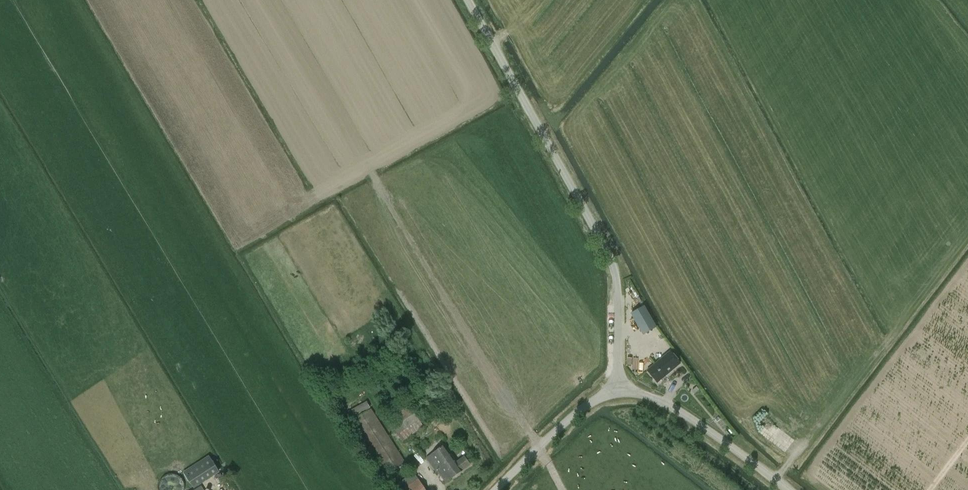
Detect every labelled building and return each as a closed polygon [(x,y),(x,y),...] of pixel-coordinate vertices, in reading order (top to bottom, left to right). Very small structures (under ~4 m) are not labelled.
[(630,314),(643,335),(656,328),(644,306),(630,314)] [(657,383),(680,364),(670,352),(647,371),(657,383)] [(396,414),(399,419),(390,425),(393,428),(403,443),(424,427),(415,413),(407,402),(397,409),(399,411),(396,413),(396,414)] [(405,462),(371,409),(369,410),(352,421),(386,474),(405,462)] [(456,463),(444,446),(426,458),(436,472),(442,468),(450,479),(470,465),(464,457),(456,463)] [(194,489),(220,473),(209,455),(183,472),(194,489)] [(418,479),(413,472),(392,486),(395,489),(426,489),(418,479)] [(184,487),(184,483),(181,479),(178,476),(174,474),(169,474),(165,476),(161,479),(159,483),(158,487),(159,489),(184,489),(184,487)]
